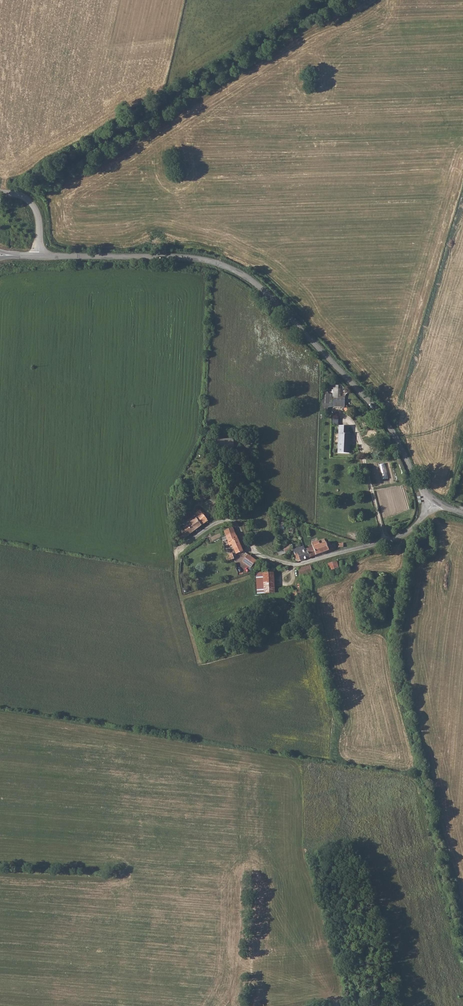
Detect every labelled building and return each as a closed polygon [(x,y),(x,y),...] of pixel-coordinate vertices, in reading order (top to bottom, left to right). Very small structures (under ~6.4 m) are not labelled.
[(321,413),(328,413),(328,407),(345,407),(346,399),(331,399),(331,392),(323,392),(321,413)] [(338,426),(338,453),(348,453),(349,434),(348,434),(348,426),(338,426)] [(233,447),(234,438),(219,438),(218,447),(233,447)] [(385,463),(379,465),(383,479),(389,477),(385,463)] [(177,538),(179,541),(207,520),(203,513),(183,527),(180,531),(182,533),(177,538)] [(226,536),(235,533),(232,527),(225,530),(226,536)] [(233,547),(240,544),(235,533),(226,536),(228,542),(231,541),(233,547)] [(312,546),(315,554),(330,549),(329,545),(329,544),(328,541),(324,542),(323,540),(323,539),(319,540),(311,542),(312,546)] [(235,553),(243,551),(240,544),(233,547),(235,553)] [(284,547),(285,553),(286,556),(291,554),(289,551),(292,550),(289,544),(284,546),(284,547)] [(303,546),(294,549),(297,561),(310,557),(307,548),(304,549),(303,546)] [(307,548),(310,557),(315,555),(315,554),(312,546),(307,548)] [(242,561),(251,568),(257,560),(248,553),(242,561)] [(338,561),(329,564),(331,570),(339,567),(338,561)] [(312,570),(311,564),(298,568),(300,575),(306,574),(308,573),(308,575),(316,574),(315,569),(312,570)] [(255,572),(256,592),(274,592),(273,571),(255,572)]
